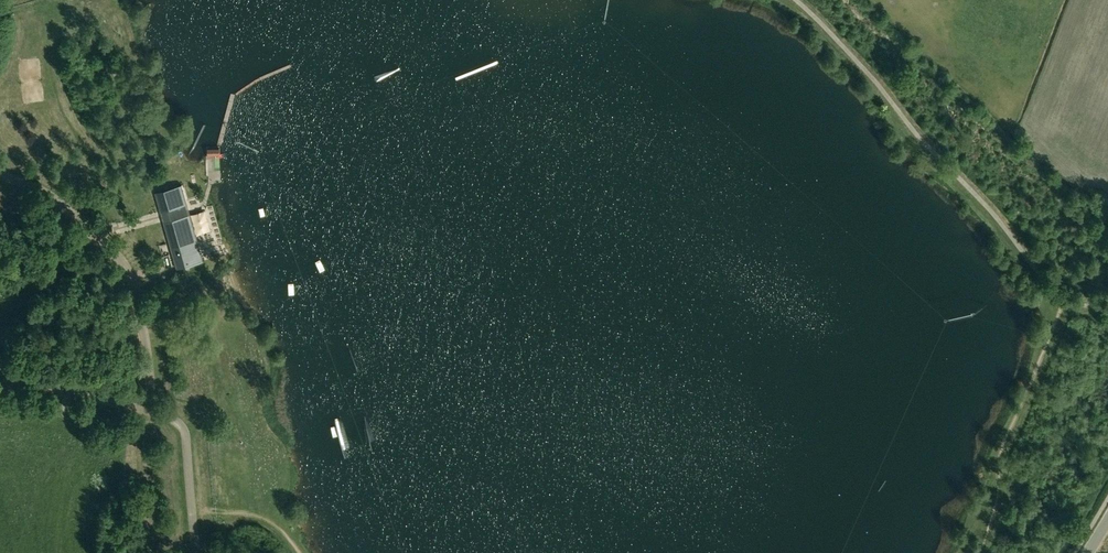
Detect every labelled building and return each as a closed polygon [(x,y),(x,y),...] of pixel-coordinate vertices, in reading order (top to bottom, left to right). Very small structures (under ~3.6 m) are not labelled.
[(219,149),(207,150),(208,159),(211,159),(211,156),(220,156),(219,149)] [(155,192),(160,211),(175,207),(169,188),(155,192)] [(199,262),(186,215),(163,222),(176,268),(199,262)]
